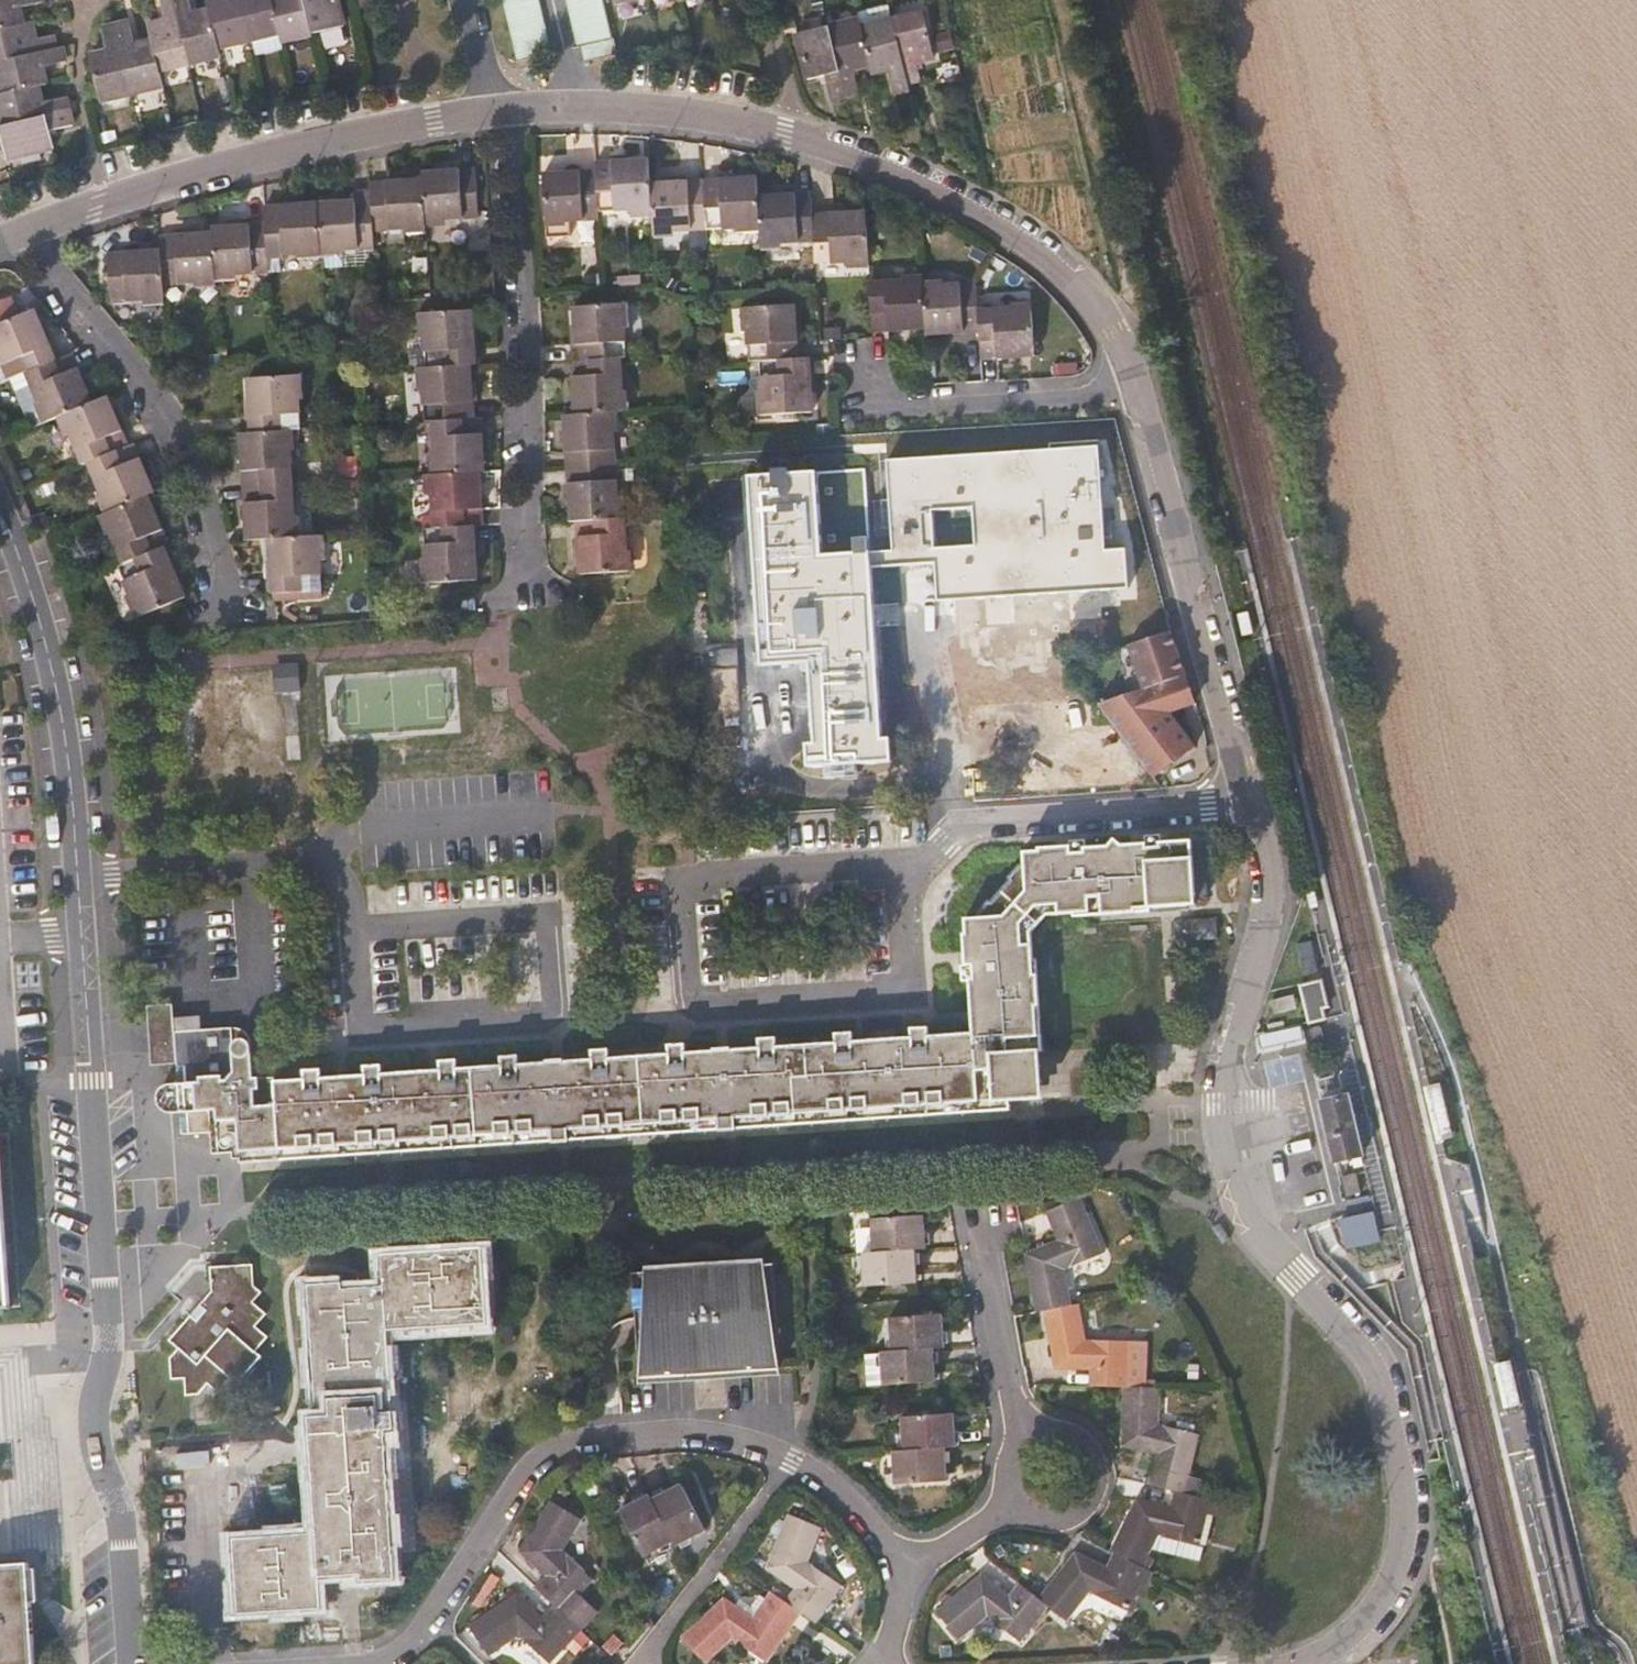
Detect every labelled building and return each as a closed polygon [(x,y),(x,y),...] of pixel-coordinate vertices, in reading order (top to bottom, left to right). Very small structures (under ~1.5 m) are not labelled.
[(24,24),(20,9),(42,3),(41,0),(0,0),(0,30),(24,24)] [(208,10),(191,14),(187,0),(171,0),(172,2),(186,64),(218,56),(217,48),(208,10)] [(208,10),(217,48),(246,41),(236,0),(213,0),(206,2),(208,10)] [(278,34),(270,0),(236,0),(246,41),(278,34)] [(302,0),(270,0),(278,34),(280,42),(310,35),(302,0)] [(310,35),(342,28),(336,0),(302,0),(310,35)] [(383,0),(359,0),(361,8),(383,3),(383,0)] [(535,0),(501,0),(504,11),(536,3),(535,0)] [(569,9),(602,1),(601,0),(567,0),(569,9)] [(602,1),(569,9),(572,22),(605,14),(602,1)] [(186,64),(172,2),(159,5),(163,21),(146,25),(150,41),(157,70),(186,64)] [(539,15),(536,3),(504,11),(506,23),(539,15)] [(921,13),(890,20),(905,84),(919,81),(914,64),(932,60),(921,13)] [(605,14),(572,22),(575,35),(608,26),(605,14)] [(542,28),(539,15),(506,23),(509,36),(542,28)] [(858,28),(868,67),(869,75),(887,71),(892,93),(907,90),(905,84),(890,20),(858,28)] [(852,71),(868,67),(858,28),(857,21),(827,28),(843,97),(857,93),(852,71)] [(114,25),(130,94),(161,87),(157,70),(150,41),(132,45),(127,22),(114,25)] [(24,24),(0,30),(0,62),(55,49),(53,36),(36,40),(32,23),(24,24)] [(130,94),(114,25),(100,29),(105,52),(88,56),(99,102),(130,94)] [(611,40),(608,26),(575,35),(579,48),(581,48),(611,40)] [(545,41),(542,28),(509,36),(513,49),(545,41)] [(843,97),(827,28),(795,36),(806,82),(825,77),(830,100),(843,97)] [(611,40),(581,48),(584,63),(615,55),(611,40)] [(545,41),(513,49),(516,62),(548,55),(545,41)] [(38,86),(46,84),(42,68),(66,62),(62,47),(55,49),(0,62),(0,95),(38,86)] [(0,95),(0,127),(68,112),(64,98),(42,104),(38,86),(0,95)] [(0,127),(0,134),(6,160),(51,150),(47,131),(71,125),(68,112),(0,127)] [(594,172),(596,211),(627,210),(627,215),(649,214),(647,184),(646,160),(593,163),(594,172)] [(421,179),(424,220),(477,217),(473,169),(421,173),(421,179)] [(597,220),(596,211),(594,172),(541,175),(544,224),(597,220)] [(735,233),(758,231),(756,197),(755,178),(702,181),(705,230),(734,229),(735,233)] [(368,200),(370,231),(425,228),(424,220),(421,179),(367,183),(368,200)] [(647,184),(649,214),(650,234),(705,230),(702,181),(647,184)] [(758,246),(813,243),(811,215),(810,194),(756,197),(758,231),(758,246)] [(370,231),(368,200),(316,203),(319,252),(372,248),(370,231)] [(319,256),(319,252),(316,203),(261,207),(262,225),(264,255),(295,254),(295,258),(319,256)] [(811,215),(813,243),(814,264),(843,262),(844,266),(866,266),(868,265),(865,212),(811,215)] [(266,274),(264,255),(262,225),(209,228),(210,233),(213,277),(266,274)] [(213,277),(210,233),(156,237),(157,251),(160,286),(213,283),(213,277)] [(161,299),(160,286),(157,251),(105,254),(108,302),(161,299)] [(870,332),(924,329),(921,285),(921,280),(867,283),(870,332)] [(974,282),(921,285),(924,329),(924,335),(977,332),(975,309),(974,282)] [(24,373),(53,361),(32,309),(17,316),(10,297),(0,301),(0,356),(9,379),(24,373)] [(571,307),(574,361),(619,359),(624,359),(623,330),(627,330),(625,304),(571,307)] [(757,362),(796,360),(793,305),(739,308),(740,334),(746,334),(748,363),(757,362)] [(975,309),(977,332),(978,360),(1032,357),(1029,305),(975,309)] [(424,369),(469,366),(475,365),(472,310),(417,314),(418,339),(422,339),(424,369)] [(53,361),(24,373),(44,422),(59,416),(90,403),(69,355),(53,361)] [(9,379),(0,356),(0,383),(9,379)] [(568,362),(572,414),(611,412),(621,411),(619,359),(574,361),(568,362)] [(808,359),(796,360),(757,362),(759,392),(754,392),(755,417),(811,414),(808,359)] [(423,422),(429,422),(472,419),(469,366),(424,369),(416,369),(417,392),(421,392),(423,422)] [(248,433),(287,430),(297,429),(296,400),(300,400),(299,375),(245,380),(248,433)] [(105,397),(90,403),(59,416),(79,466),(85,463),(125,447),(105,397)] [(614,465),(611,412),(572,414),(561,415),(565,468),(614,465)] [(429,422),(432,475),(477,472),(482,472),(479,418),(472,419),(429,422)] [(240,487),(290,484),(287,430),(248,433),(237,434),(240,487)] [(1102,443),(890,458),(896,549),(867,552),(868,566),(936,561),(939,593),(1131,581),(1128,545),(1109,547),(1102,443)] [(132,444),(125,447),(85,463),(105,513),(146,496),(152,494),(132,444)] [(574,523),(617,520),(614,465),(565,468),(568,523),(574,523)] [(867,552),(861,471),(788,476),(788,470),(770,471),(770,477),(749,478),(761,665),(808,663),(814,745),(807,746),(808,767),(888,761),(887,740),(880,740),(868,566),(867,552)] [(428,475),(431,529),(472,527),(481,526),(477,472),(432,475),(428,475)] [(266,540),(294,538),(290,484),(240,487),(244,541),(266,540)] [(166,546),(146,496),(105,513),(100,515),(121,565),(163,548),(166,546)] [(623,519),(617,520),(574,523),(577,575),(625,572),(623,519)] [(475,581),(472,527),(431,529),(422,530),(424,560),(420,560),(421,584),(475,581)] [(321,536),(294,538),(266,540),(270,595),(319,592),(317,563),(322,562),(321,536)] [(183,598),(163,548),(121,565),(117,567),(128,594),(124,596),(132,618),(183,598)] [(1043,598),(1007,606),(1014,635),(1050,626),(1043,598)] [(1148,773),(1165,764),(1193,750),(1163,713),(1194,704),(1169,631),(1126,643),(1140,687),(1127,691),(1102,698),(1094,700),(1148,773)] [(739,747),(734,649),(707,651),(708,670),(699,670),(703,749),(739,747)] [(971,1033),(273,1083),(273,1077),(252,1079),(249,1042),(245,1034),(240,1029),(234,1027),(172,1031),(171,1005),(146,1006),(150,1065),(182,1063),(184,1083),(165,1085),(160,1087),(159,1089),(156,1094),(155,1099),(156,1104),(159,1109),(161,1111),(167,1114),(186,1113),(188,1134),(211,1132),(213,1155),(231,1154),(278,1151),(572,1130),(992,1101),(1039,1097),(1036,1051),(1040,1051),(1033,958),(1029,958),(1027,932),(1042,915),(1070,913),(1071,917),(1206,907),(1202,840),(1188,841),(1160,843),(1159,836),(1142,837),(1142,844),(1084,848),(1084,840),(1066,841),(1066,847),(1038,849),(1037,853),(1022,854),(1023,865),(1017,866),(1006,879),(1008,881),(989,903),(987,901),(977,913),(977,918),(963,920),(964,934),(962,937),(964,965),(959,966),(960,980),(968,980),(971,1033)] [(1305,972),(1319,968),(1311,939),(1297,942),(1305,972)] [(1333,1014),(1324,977),(1302,983),(1310,1019),(1333,1014)] [(1325,1033),(1324,1024),(1313,1026),(1316,1044),(1327,1042),(1325,1033)] [(1297,1025),(1264,1033),(1268,1050),(1301,1043),(1297,1025)] [(1333,1159),(1366,1151),(1360,1126),(1350,1087),(1334,1091),(1323,1093),(1317,1094),(1327,1134),(1333,1159)] [(8,1306),(0,1185),(0,1307),(8,1306)] [(1043,1310),(1071,1304),(1064,1270),(1103,1253),(1079,1197),(1044,1212),(1050,1228),(1057,1226),(1062,1237),(1055,1240),(1025,1253),(1036,1312),(1043,1310)] [(1347,1247),(1383,1238),(1375,1208),(1339,1217),(1347,1247)] [(871,1218),(873,1251),(914,1248),(925,1248),(922,1214),(871,1218)] [(1062,1237),(1057,1226),(1050,1228),(1055,1240),(1062,1237)] [(486,1322),(481,1247),(383,1253),(385,1284),(343,1287),(342,1281),(309,1283),(317,1415),(310,1415),(317,1532),(234,1537),(239,1611),(321,1606),(320,1575),(362,1572),(362,1579),(395,1576),(386,1427),(393,1427),(387,1328),(486,1322)] [(914,1248),(873,1251),(862,1252),(865,1285),(916,1282),(914,1248)] [(778,1365),(771,1262),(759,1263),(699,1280),(686,1280),(670,1277),(657,1272),(632,1272),(638,1374),(778,1365)] [(252,1285),(251,1264),(209,1268),(211,1289),(198,1304),(202,1307),(198,1311),(194,1317),(189,1314),(168,1340),(177,1348),(169,1358),(171,1379),(184,1378),(186,1395),(198,1394),(207,1383),(219,1392),(231,1379),(237,1384),(260,1357),(254,1351),(266,1337),(254,1326),(265,1313),(251,1300),(259,1291),(252,1285)] [(1123,1386),(1126,1386),(1127,1340),(1085,1338),(1078,1302),(1071,1304),(1043,1310),(1055,1368),(1090,1369),(1090,1385),(1123,1386)] [(891,1349),(932,1346),(943,1346),(941,1314),(889,1318),(891,1349)] [(934,1380),(932,1346),(891,1349),(880,1350),(883,1384),(934,1380)] [(1149,1483),(1174,1490),(1184,1492),(1197,1433),(1158,1422),(1158,1387),(1126,1386),(1123,1386),(1122,1445),(1154,1453),(1154,1454),(1160,1455),(1158,1467),(1152,1466),(1149,1483)] [(902,1417),(903,1449),(944,1446),(955,1445),(953,1414),(902,1417)] [(946,1479),(944,1446),(903,1449),(892,1449),(895,1483),(946,1479)] [(1160,1455),(1154,1454),(1152,1466),(1158,1467),(1160,1455)] [(682,1484),(652,1499),(673,1541),(675,1546),(705,1530),(682,1484)] [(1184,1492),(1174,1490),(1170,1505),(1136,1498),(1111,1550),(1114,1551),(1143,1565),(1157,1534),(1199,1544),(1209,1499),(1184,1492)] [(644,1556),(673,1541),(652,1499),(649,1494),(619,1510),(644,1556)] [(553,1605),(561,1613),(573,1599),(592,1578),(563,1549),(580,1519),(550,1502),(519,1551),(545,1575),(534,1588),(553,1605)] [(794,1589),(786,1601),(801,1612),(816,1623),(840,1585),(807,1561),(820,1527),(787,1514),(766,1569),(794,1589)] [(1075,1552),(1038,1597),(1048,1605),(1067,1620),(1089,1592),(1126,1609),(1147,1566),(1143,1565),(1114,1551),(1107,1565),(1075,1552)] [(26,1564),(0,1566),(0,1663),(34,1663),(28,1591),(26,1564)] [(1048,1605),(1038,1597),(1018,1582),(1008,1594),(980,1574),(936,1611),(958,1638),(984,1615),(1018,1640),(1048,1605)] [(801,1612),(786,1601),(771,1590),(760,1606),(764,1610),(756,1619),(753,1617),(724,1596),(681,1637),(702,1663),(730,1638),(766,1661),(801,1612)] [(580,1630),(561,1613),(553,1605),(543,1616),(517,1592),(469,1626),(488,1655),(518,1635),(549,1663),(580,1630)] [(592,1616),(573,1599),(561,1613),(580,1630),(592,1616)] [(764,1610),(760,1606),(753,1617),(756,1619),(764,1610)]
